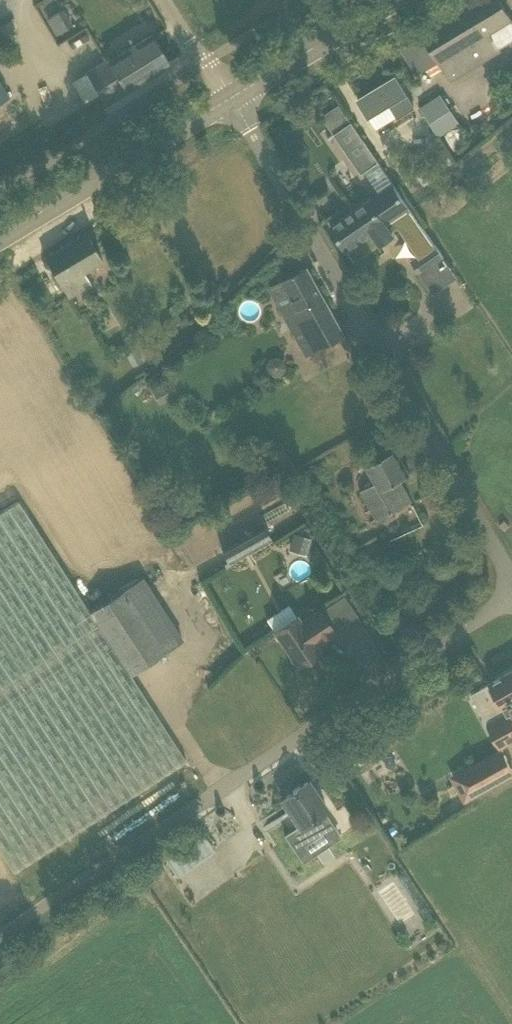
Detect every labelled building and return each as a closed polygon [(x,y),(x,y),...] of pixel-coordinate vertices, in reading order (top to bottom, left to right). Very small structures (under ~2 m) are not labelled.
[(402,47),(418,74),(440,60),(451,79),(500,49),(498,46),(511,37),(511,19),(511,18),(511,17),(501,0),(478,0),(423,33),(401,47),(402,47)] [(98,92),(103,100),(167,61),(148,32),(72,79),(85,100),(98,92)] [(377,128),(397,116),(398,118),(416,107),(408,94),(396,75),(357,99),(369,118),(370,117),(377,128)] [(439,135),(459,122),(441,94),(421,107),(439,135)] [(329,127),(334,134),(351,122),(347,115),(329,127)] [(418,255),(411,260),(423,278),(447,261),(435,243),(434,244),(408,208),(395,186),(370,201),(331,227),(352,259),(377,243),(379,245),(392,236),(390,233),(399,227),(418,255)] [(102,259),(86,231),(44,256),(69,297),(91,284),(83,271),(102,259)] [(293,261),(288,252),(281,256),(286,266),(293,261)] [(346,334),(308,266),(283,280),(293,299),(280,306),(308,356),(346,334)] [(133,366),(142,361),(135,348),(126,353),(133,366)] [(104,403),(98,393),(92,396),(98,406),(104,403)] [(411,473),(397,448),(367,465),(376,482),(362,490),(379,520),(412,501),(400,479),(411,473)] [(15,871),(186,760),(130,673),(90,611),(18,501),(0,513),(0,849),(15,871)] [(265,527),(222,551),(229,562),(271,538),(265,527)] [(312,538),(293,532),(288,549),(306,555),(312,538)] [(141,577),(90,611),(130,673),(182,640),(141,577)] [(296,615),(275,630),(298,665),(320,650),(315,644),(334,631),(320,609),(301,622),(296,615)] [(501,746),(511,739),(511,671),(481,688),(498,720),(489,725),(500,746),(501,746)] [(358,772),(369,789),(400,769),(389,752),(358,772)] [(511,774),(511,767),(505,754),(475,771),(485,789),(511,774)] [(326,809),(307,781),(282,798),(299,824),(288,832),(284,834),(294,849),(297,846),(327,826),(319,814),(326,809)] [(205,838),(166,855),(172,869),(211,851),(205,838)] [(425,932),(428,936),(434,932),(431,928),(425,932)]
